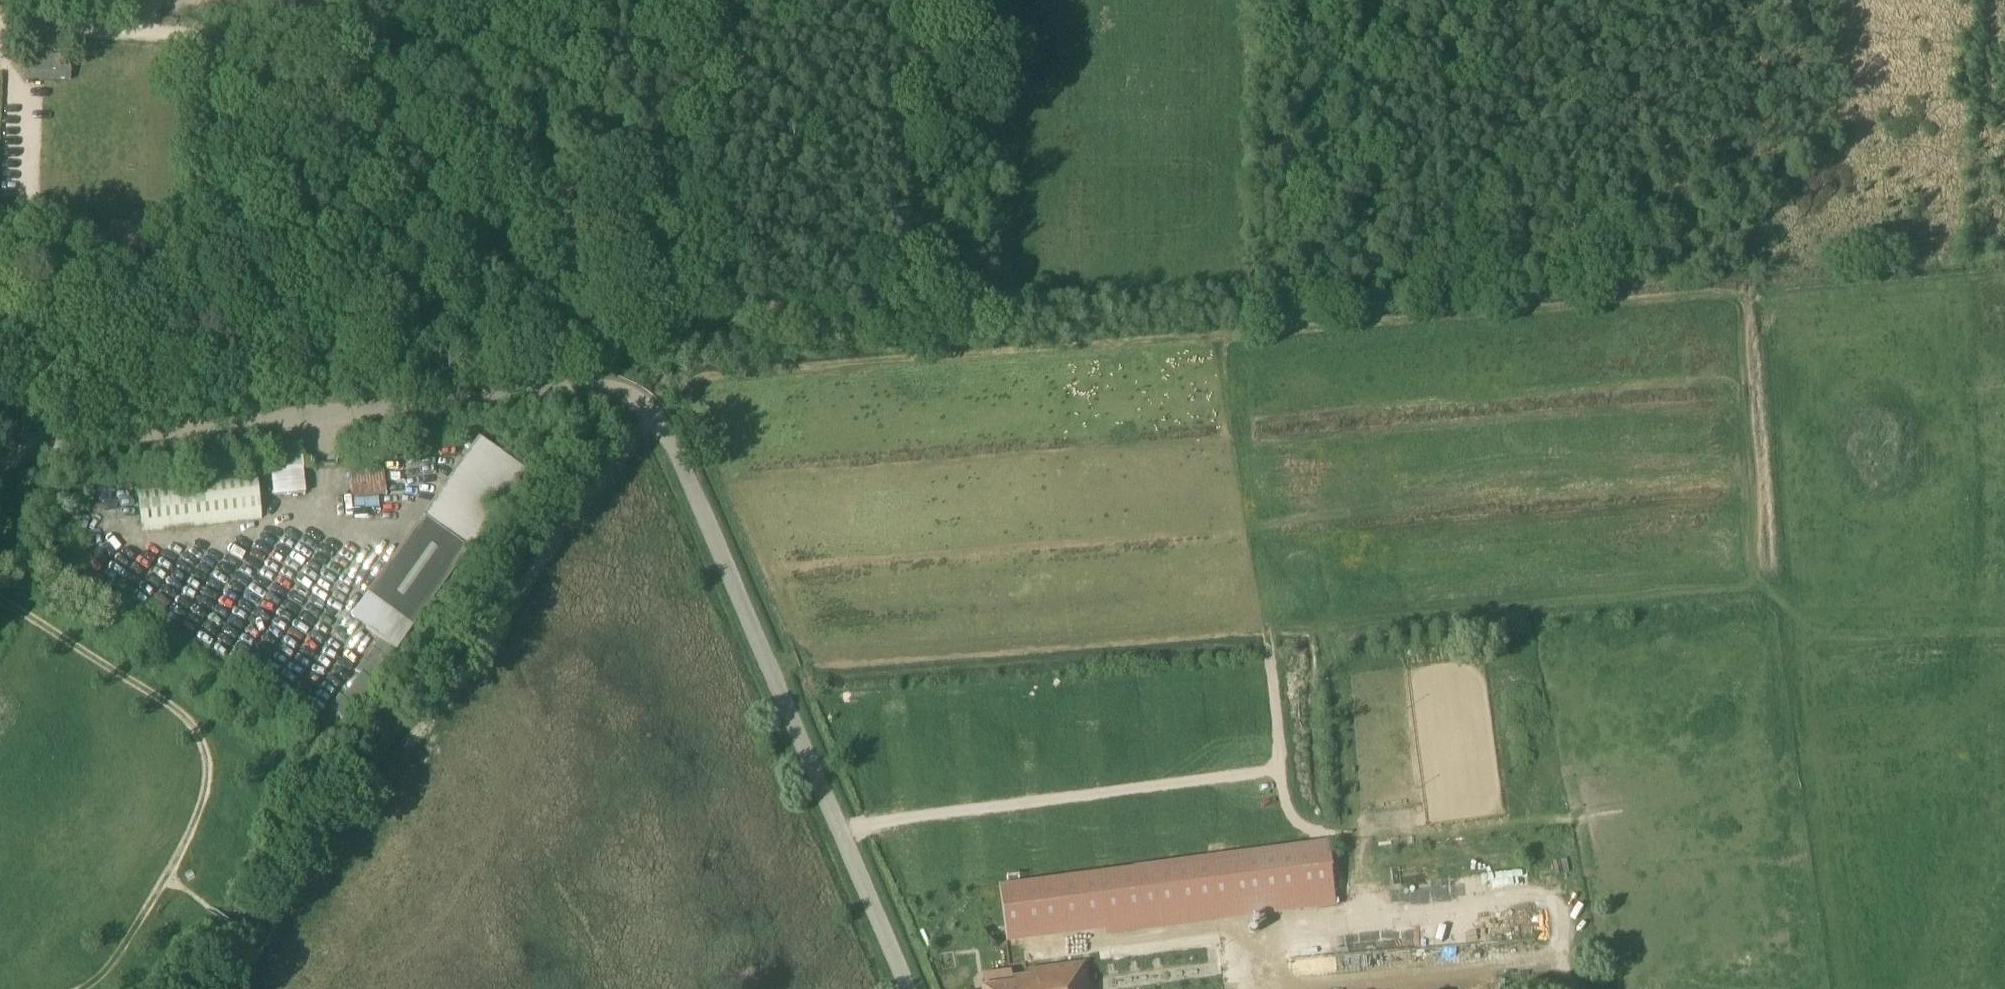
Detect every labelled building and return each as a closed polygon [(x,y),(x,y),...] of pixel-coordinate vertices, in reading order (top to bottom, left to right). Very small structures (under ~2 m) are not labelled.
[(26,78),(71,80),(72,58),(27,57),(26,78)] [(477,442),(438,497),(351,620),(396,652),(522,474),(477,442)] [(308,494),(306,461),(306,458),(272,460),(274,496),(308,494)] [(354,500),(389,496),(385,464),(350,469),(354,500)] [(258,475),(138,489),(143,532),(263,519),(258,475)] [(330,709),(350,724),(395,664),(375,649),(330,709)] [(1338,906),(1332,863),(1329,844),(1135,869),(1000,887),(1006,934),(1026,932),(1249,903),(1250,911),(1282,907),(1283,914),(1338,906)] [(1084,964),(1027,972),(1028,978),(1013,980),(1014,986),(991,988),(1088,988),(1084,964)]
